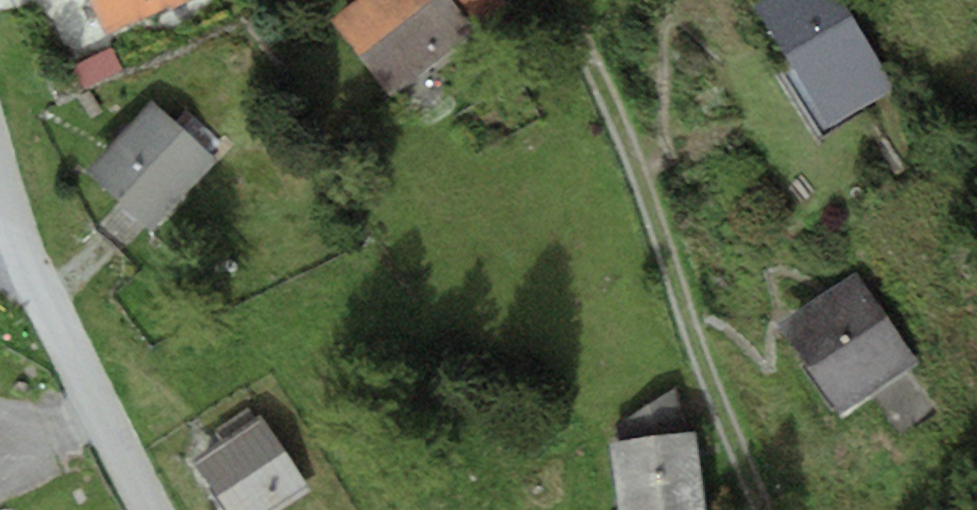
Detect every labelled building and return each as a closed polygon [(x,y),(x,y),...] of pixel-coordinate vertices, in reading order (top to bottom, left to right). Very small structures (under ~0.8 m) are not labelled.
[(107,33),(182,0),(91,0),(107,33)] [(332,17),(392,93),(475,29),(469,20),(453,0),(354,0),(332,17)] [(469,20),(494,0),(453,0),(469,20)] [(754,5),(828,124),(891,85),(839,0),(762,0),(754,5)] [(111,47),(72,65),(83,89),(122,71),(111,47)] [(151,100),(88,172),(150,227),(214,156),(151,100)] [(857,271),(780,324),(838,410),(915,358),(857,271)] [(614,442),(688,432),(675,386),(613,427),(614,442)] [(191,460),(224,509),(277,509),(308,490),(260,415),(191,460)] [(611,442),(620,509),(706,509),(696,431),(688,432),(614,442),(611,442)]
